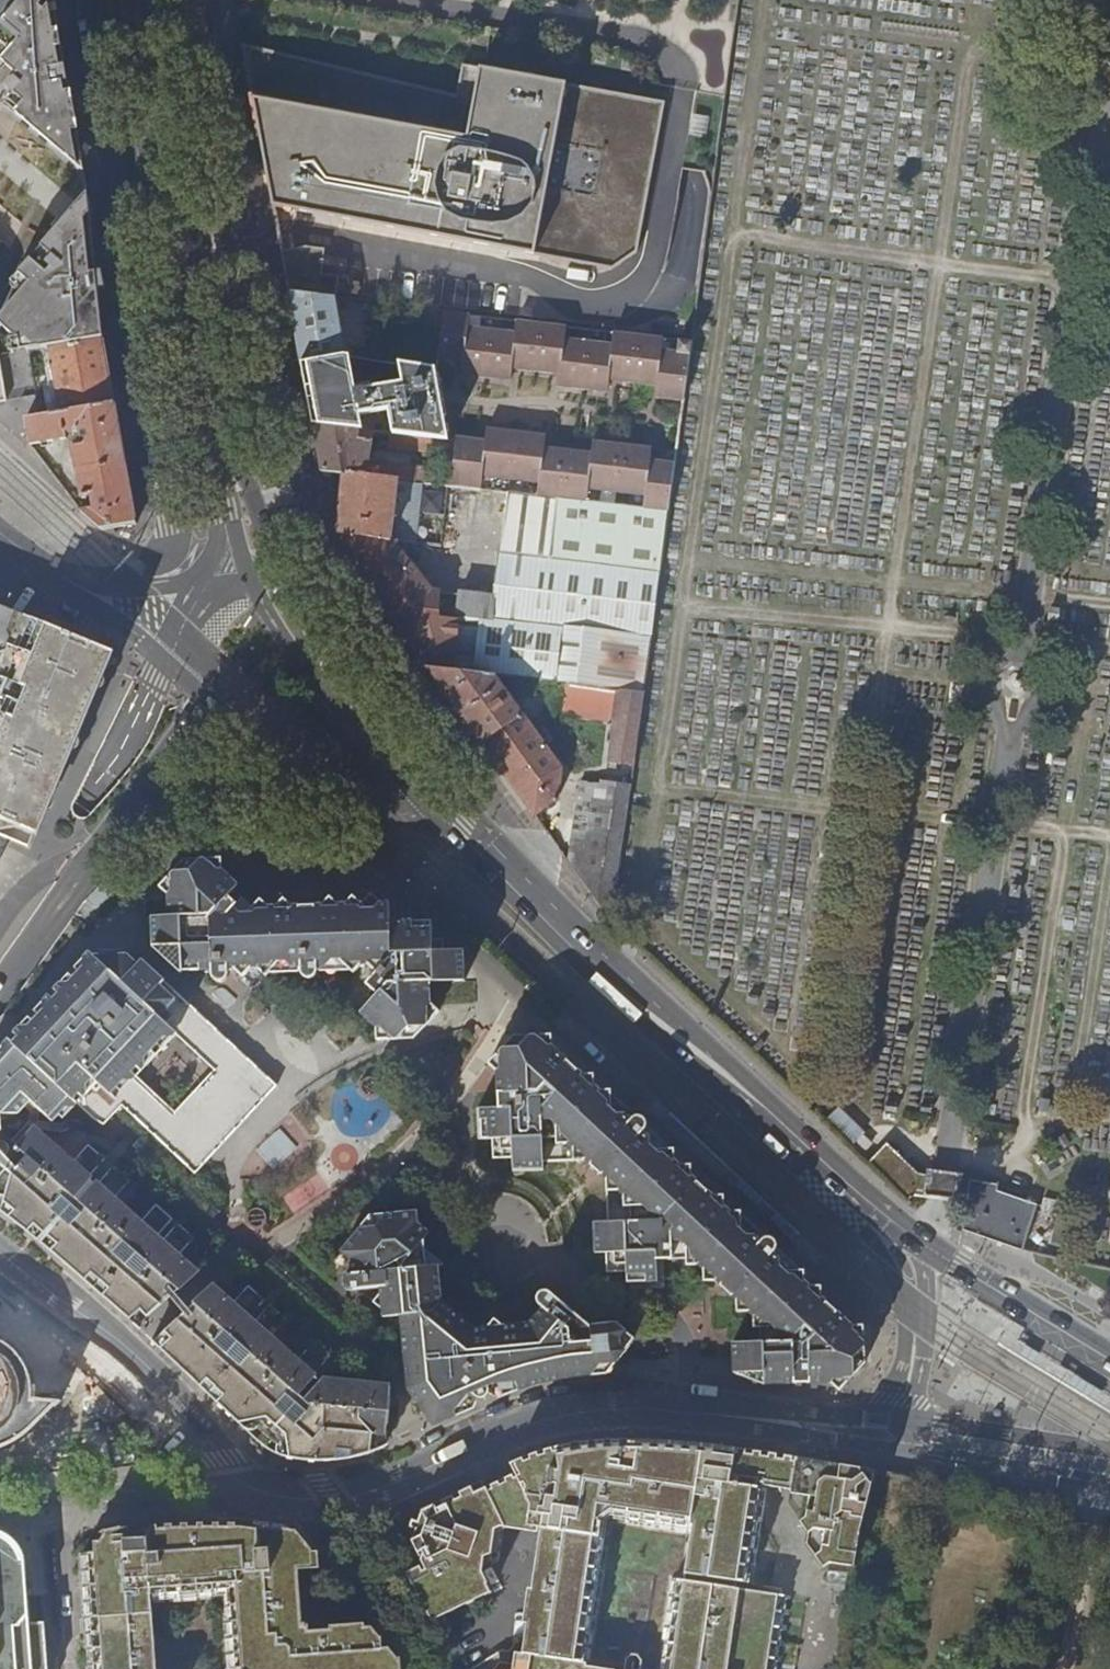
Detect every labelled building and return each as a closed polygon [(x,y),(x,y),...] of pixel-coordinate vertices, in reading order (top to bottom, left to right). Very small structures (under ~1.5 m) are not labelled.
[(42,0),(0,0),(0,23),(6,28),(0,35),(0,43),(10,52),(34,24),(27,18),(42,0)] [(13,96),(82,154),(65,69),(56,21),(22,62),(26,65),(15,79),(18,81),(9,92),(13,96)] [(15,79),(26,65),(22,62),(10,52),(0,43),(0,66),(5,70),(15,79)] [(247,66),(249,76),(425,108),(428,94),(457,100),(458,97),(244,44),(247,66)] [(1102,52),(1101,65),(1109,66),(1109,53),(1102,52)] [(249,76),(272,208),(614,270),(637,250),(665,104),(464,65),(458,97),(457,100),(428,94),(425,108),(249,76)] [(5,106),(85,174),(82,154),(13,96),(5,106)] [(50,349),(105,340),(101,291),(107,290),(103,272),(87,275),(85,263),(101,260),(92,211),(10,303),(22,306),(29,353),(50,349)] [(281,252),(288,292),(334,298),(337,298),(339,281),(322,278),(324,253),(307,248),(281,252)] [(87,275),(103,272),(101,260),(85,263),(87,275)] [(334,298),(288,292),(295,332),(301,364),(346,357),(334,298)] [(683,408),(690,358),(661,355),(662,339),(613,333),(610,346),(564,341),(565,327),(515,320),(513,334),(467,329),(469,315),(441,311),(437,361),(461,365),(460,376),(509,384),(511,372),(557,378),(556,390),(606,398),(609,385),(653,391),(652,403),(683,408)] [(66,413),(116,405),(105,340),(50,349),(61,413),(66,413)] [(346,357),(301,364),(307,394),(308,403),(313,427),(358,432),(356,416),(386,409),(393,436),(420,439),(438,442),(446,443),(434,368),(396,364),(400,380),(353,391),(346,357)] [(98,529),(137,523),(125,459),(116,405),(66,413),(61,413),(27,419),(31,444),(68,438),(67,433),(81,432),(83,443),(73,445),(83,497),(92,496),(94,509),(81,511),(98,529)] [(358,432),(313,427),(317,450),(322,473),(341,475),(367,478),(368,451),(370,450),(373,434),(358,432)] [(675,470),(675,467),(649,463),(650,451),(590,443),(588,454),(543,448),(544,437),(485,430),(484,440),(454,437),(454,443),(675,470)] [(420,439),(393,436),(389,436),(389,447),(418,451),(420,439)] [(438,442),(420,439),(418,451),(437,453),(438,442)] [(669,512),(675,470),(454,443),(448,488),(454,488),(480,491),(482,480),(540,487),(539,498),(585,503),(586,494),(644,501),(642,509),(669,512)] [(391,469),(390,481),(415,484),(416,473),(408,471),(391,469)] [(367,478),(341,475),(335,535),(400,543),(416,545),(423,484),(415,484),(390,481),(367,478)] [(480,491),(454,488),(454,500),(486,503),(487,492),(480,491)] [(660,572),(669,512),(642,509),(585,503),(539,498),(508,494),(500,554),(502,554),(660,572)] [(335,535),(333,537),(345,554),(399,561),(400,552),(400,543),(335,535)] [(399,561),(345,554),(364,579),(424,585),(400,552),(399,561)] [(650,638),(660,572),(502,554),(496,596),(463,592),(462,598),(433,595),(424,585),(364,579),(378,599),(385,608),(650,638)] [(565,685),(642,693),(650,638),(385,608),(419,656),(430,670),(498,678),(544,683),(565,685)] [(0,609),(0,632),(56,654),(64,635),(0,609)] [(108,652),(96,647),(85,643),(64,635),(56,654),(0,632),(0,836),(3,835),(6,826),(19,832),(33,798),(48,804),(108,652)] [(475,733),(495,761),(513,744),(536,730),(526,717),(498,678),(430,670),(475,733)] [(563,712),(565,685),(544,683),(540,709),(563,712)] [(495,761),(538,821),(562,802),(567,774),(564,769),(580,759),(610,762),(610,771),(620,772),(621,763),(632,764),(642,693),(565,685),(563,712),(563,714),(536,730),(513,744),(495,761)] [(621,785),(629,786),(631,778),(621,777),(621,785)] [(571,865),(610,919),(615,893),(629,786),(621,785),(603,783),(601,790),(582,788),(571,865)] [(464,982),(464,951),(433,951),(432,928),(402,929),(401,922),(390,922),(389,910),(368,910),(362,904),(339,905),(330,897),(322,906),(292,907),(284,899),(276,907),(268,907),(260,900),(243,917),(232,908),(236,904),(228,897),(238,886),(222,871),(173,872),(159,888),(168,895),(168,917),(152,917),(153,949),(178,972),(211,971),(211,976),(214,979),(217,982),(222,982),(226,980),(228,975),(228,970),(234,970),(242,978),(250,970),(257,969),(266,977),(280,962),(287,962),(293,967),(300,967),(301,973),(303,976),(305,979),(310,979),(315,977),(318,974),(319,967),(324,967),(329,960),(339,960),(353,973),(361,965),(368,966),(375,972),(364,984),(375,993),(359,1013),(375,1027),(376,1040),(397,1040),(408,1027),(425,1027),(440,1010),(431,1002),(431,982),(464,982)] [(93,957),(13,1045),(93,1119),(104,1124),(121,1106),(195,1174),(277,1085),(141,962),(137,966),(126,956),(93,957)] [(646,1128),(640,1123),(634,1124),(626,1132),(611,1118),(610,1097),(598,1097),(552,1053),(551,1043),(513,1044),(488,1070),(498,1080),(498,1116),(478,1116),(479,1146),(492,1146),(492,1165),(512,1165),(512,1177),(543,1177),(544,1169),(585,1168),(605,1187),(607,1230),(594,1230),(595,1261),(607,1261),(608,1280),(627,1280),(627,1290),(658,1289),(657,1269),(687,1268),(688,1273),(698,1273),(704,1278),(704,1288),(714,1288),(736,1308),(737,1318),(748,1319),(753,1324),(754,1334),(775,1334),(780,1339),(780,1348),(734,1350),(735,1379),(764,1391),(830,1389),(839,1397),(866,1370),(864,1332),(852,1332),(822,1304),(822,1292),(809,1292),(805,1288),(805,1276),(783,1278),(779,1274),(779,1265),(774,1259),(775,1252),(773,1249),(770,1246),(765,1245),(762,1246),(761,1247),(756,1243),(746,1243),(742,1239),(742,1218),(729,1218),(674,1167),(674,1156),(652,1156),(639,1144),(645,1137),(647,1132),(646,1128)] [(2,1113),(18,1114),(31,1100),(0,1072),(0,1111),(2,1113)] [(8,1214),(47,1245),(100,1291),(129,1316),(140,1326),(150,1316),(196,1273),(178,1257),(195,1239),(178,1225),(162,1242),(157,1237),(173,1220),(156,1206),(140,1223),(114,1200),(130,1182),(113,1168),(97,1185),(89,1178),(105,1160),(88,1146),(73,1163),(33,1129),(17,1146),(2,1132),(2,1113),(0,1111),(0,1208),(8,1214)] [(827,1123),(853,1147),(863,1138),(837,1112),(827,1123)] [(276,1127),(254,1151),(274,1171),(297,1147),(276,1127)] [(916,1196),(920,1172),(897,1153),(878,1171),(913,1204),(915,1205),(916,1196)] [(972,1177),(965,1176),(940,1172),(922,1168),(920,1172),(916,1196),(935,1200),(966,1205),(971,1180),(972,1177)] [(962,1229),(1023,1250),(1038,1205),(997,1193),(998,1186),(971,1180),(966,1205),(962,1229)] [(282,1197),(289,1211),(313,1198),(306,1184),(282,1197)] [(408,1388),(434,1426),(474,1406),(478,1399),(481,1399),(486,1398),(489,1395),(490,1392),(495,1394),(500,1394),(537,1381),(571,1375),(607,1373),(635,1340),(547,1292),(525,1331),(474,1329),(441,1301),(437,1266),(426,1266),(423,1239),(429,1232),(417,1223),(416,1213),(386,1215),(376,1227),(362,1228),(342,1252),(350,1259),(342,1280),(342,1285),(402,1316),(408,1388)] [(367,1455),(374,1452),(384,1448),(392,1386),(327,1381),(325,1381),(322,1383),(314,1376),(330,1358),(314,1344),(298,1361),(270,1337),(286,1320),(270,1306),(254,1324),(249,1319),(264,1301),(248,1287),(232,1304),(214,1287),(166,1331),(155,1341),(189,1374),(246,1431),(259,1443),(269,1450),(279,1455),(287,1459),(289,1459),(318,1462),(335,1462),(349,1460),(367,1455)] [(147,1333),(155,1341),(166,1331),(157,1323),(150,1316),(140,1326),(147,1333)] [(9,1444),(24,1437),(40,1427),(49,1421),(62,1408),(24,1375),(25,1363),(23,1354),(18,1344),(12,1338),(4,1333),(0,1332),(0,1446),(9,1444)] [(628,1449),(595,1451),(573,1453),(550,1458),(536,1462),(516,1471),(519,1478),(502,1486),(490,1491),(484,1478),(422,1507),(423,1510),(417,1525),(414,1535),(410,1537),(422,1562),(405,1570),(429,1619),(492,1590),(482,1569),(484,1562),(491,1560),(494,1541),(490,1534),(506,1526),(517,1526),(544,1527),(524,1655),(517,1655),(498,1668),(589,1668),(579,1668),(604,1521),(685,1534),(679,1581),(671,1580),(658,1668),(768,1668),(779,1595),(753,1591),(770,1488),(782,1490),(805,1494),(817,1498),(814,1512),(808,1511),(806,1517),(801,1522),(809,1533),(815,1529),(831,1532),(829,1545),(822,1545),(821,1552),(815,1557),(824,1568),(831,1564),(855,1567),(863,1522),(877,1470),(860,1467),(858,1471),(850,1476),(786,1465),(774,1463),(694,1452),(663,1452),(628,1449)] [(97,1549),(85,1552),(76,1553),(84,1641),(86,1664),(86,1668),(157,1668),(156,1663),(154,1630),(152,1602),(185,1599),(222,1597),(229,1668),(243,1667),(243,1668),(405,1668),(406,1657),(396,1645),(387,1645),(386,1634),(375,1624),(354,1626),(312,1628),(308,1568),(315,1568),(323,1568),(321,1549),(300,1522),(269,1519),(240,1516),(169,1519),(138,1520),(124,1523),(103,1528),(96,1535),(97,1549)] [(17,1629),(31,1627),(26,1568),(8,1569),(4,1561),(0,1558),(0,1668),(19,1668),(17,1629)] [(641,1662),(638,1655),(632,1654),(624,1660),(623,1668),(640,1668),(641,1662)]
